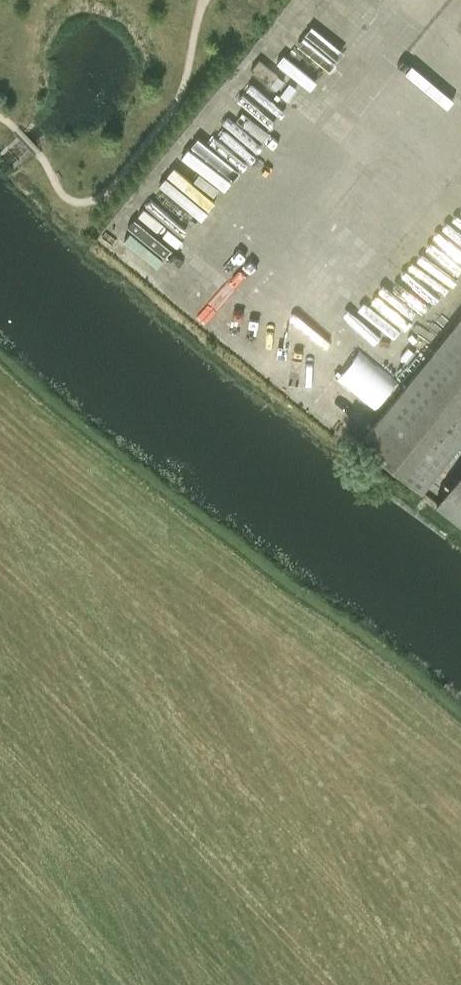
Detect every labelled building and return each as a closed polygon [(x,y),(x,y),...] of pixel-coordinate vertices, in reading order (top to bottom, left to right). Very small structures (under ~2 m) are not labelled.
[(276,34),(315,69),(330,53),(290,18),(276,34)] [(250,70),(269,86),(278,75),(279,75),(258,57),(250,70)] [(363,436),(423,488),(460,441),(460,315),(363,436)] [(436,501),(460,521),(460,470),(436,501)]
